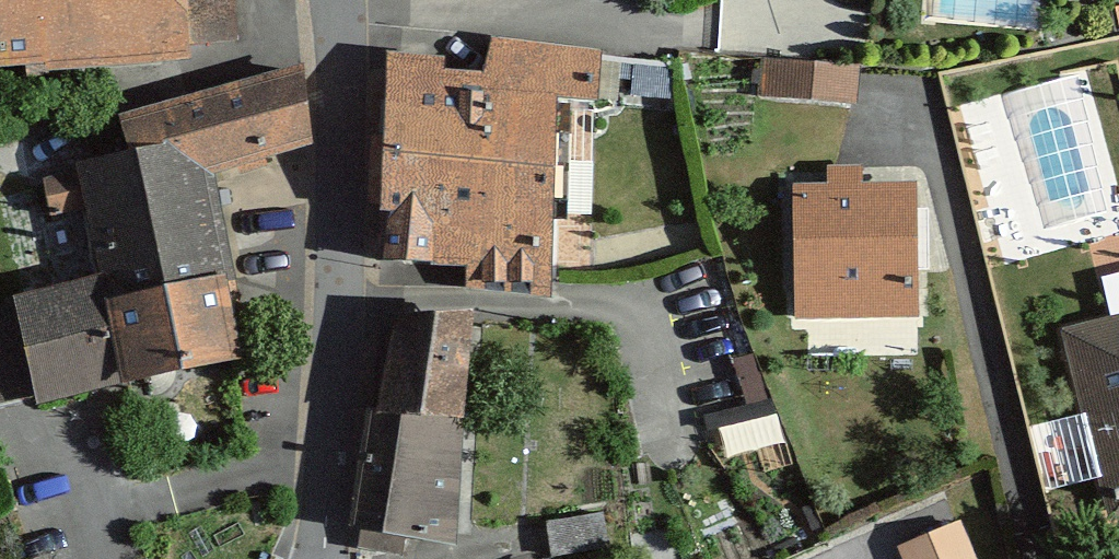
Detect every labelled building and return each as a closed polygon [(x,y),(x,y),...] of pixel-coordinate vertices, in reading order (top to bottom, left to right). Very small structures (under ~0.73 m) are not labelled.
[(199,76),(193,0),(0,0),(0,91),(199,76)] [(496,73),(395,66),(382,278),(555,288),(565,114),(606,116),(610,52),(498,46),(496,73)] [(860,97),(862,63),(762,56),(760,91),(860,97)] [(74,155),(105,293),(223,265),(207,172),(305,155),(281,75),(115,113),(122,148),(74,155)] [(817,177),(815,294),(925,296),(927,179),(817,177)] [(241,343),(223,265),(105,293),(0,318),(0,400),(241,343)] [(410,305),(372,529),(454,543),(473,430),(458,427),(477,316),(410,305)] [(1079,324),(1118,491),(1118,314),(1079,324)] [(605,509),(555,518),(561,550),(611,541),(605,509)] [(901,558),(976,558),(961,523),(897,550),(901,558)]
